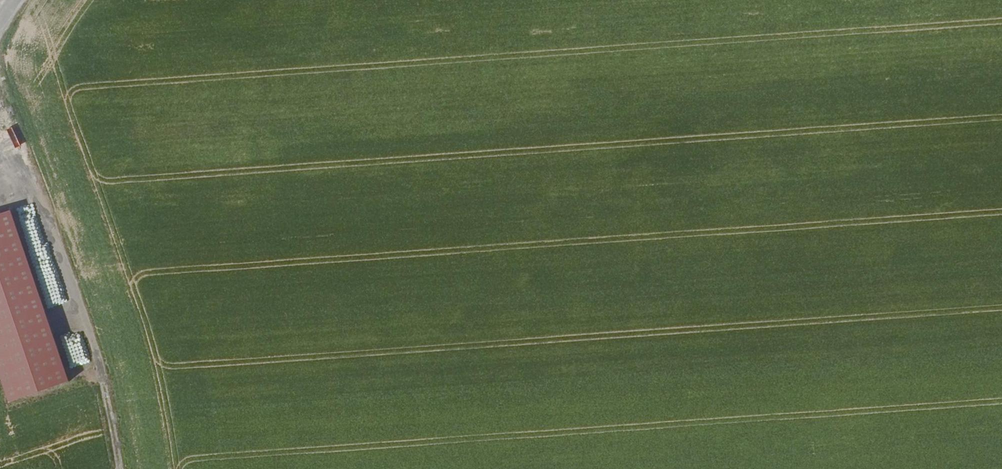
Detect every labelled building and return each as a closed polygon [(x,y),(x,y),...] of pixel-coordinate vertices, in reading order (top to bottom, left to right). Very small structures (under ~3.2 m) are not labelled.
[(12,210),(0,214),(0,372),(10,401),(69,381),(12,210)]
